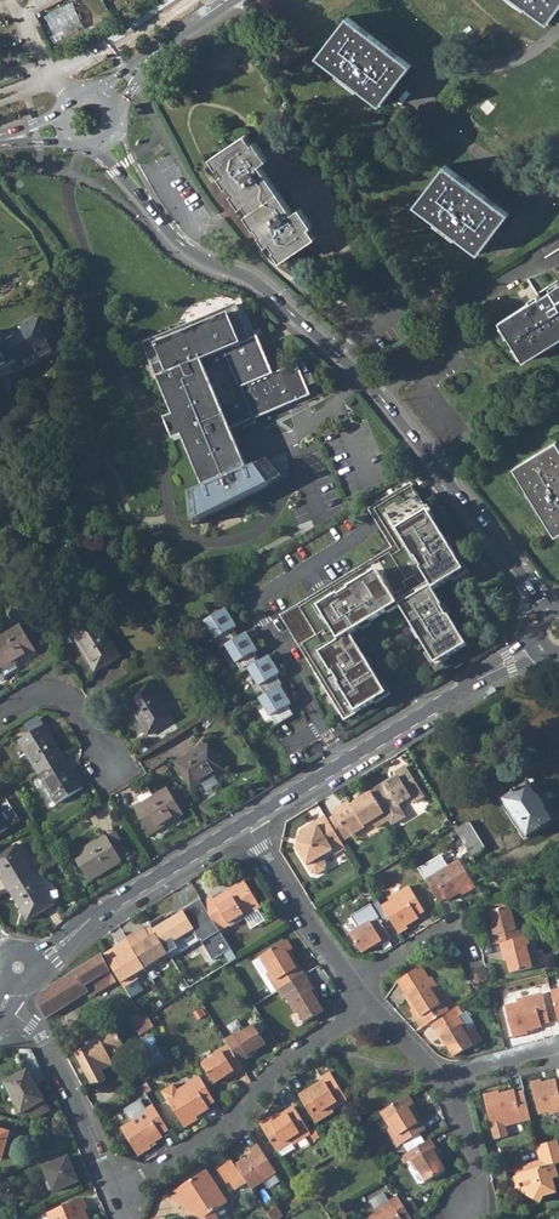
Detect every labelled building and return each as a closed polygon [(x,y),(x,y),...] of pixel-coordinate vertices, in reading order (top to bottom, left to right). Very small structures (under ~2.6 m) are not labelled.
[(547,24),(558,8),(558,7),(549,0),(515,0),(547,24)] [(50,13),(55,36),(82,29),(77,6),(50,13)] [(317,57),(380,106),(393,90),(382,82),(388,75),(398,83),(411,65),(348,17),(317,57)] [(382,82),(393,90),(398,83),(388,75),(382,82)] [(278,248),(285,259),(305,245),(327,275),(348,261),(368,248),(297,143),(284,151),(277,139),(266,147),(261,150),(256,142),(253,144),(247,134),(215,156),(222,165),(219,167),(231,185),(229,187),(233,193),(236,191),(259,226),(256,228),(261,234),(264,232),(275,250),(278,248)] [(415,205),(478,254),(491,238),(480,230),(486,223),(496,231),(509,214),(445,165),(415,205)] [(480,230),(491,238),(496,231),(486,223),(480,230)] [(525,361),(558,339),(558,284),(500,321),(525,361)] [(175,441),(183,437),(204,488),(195,491),(198,520),(283,479),(268,461),(247,469),(230,429),(311,395),(297,364),(273,374),(263,350),(260,343),(257,336),(256,336),(256,337),(251,339),(237,304),(142,344),(158,380),(159,379),(175,417),(167,420),(175,441)] [(1,373),(0,372),(17,362),(22,370),(53,352),(46,341),(55,336),(44,318),(36,322),(34,319),(4,336),(1,332),(0,332),(0,376),(1,373)] [(556,536),(558,534),(558,444),(557,441),(514,467),(556,536)] [(419,475),(412,479),(415,485),(422,481),(419,475)] [(411,480),(368,507),(377,520),(382,529),(425,502),(420,494),(411,480)] [(392,545),(281,614),(346,718),(389,691),(352,633),(358,629),(357,628),(386,610),(383,606),(397,598),(399,602),(436,661),(468,642),(434,587),(466,568),(425,502),(382,529),(392,545)] [(209,627),(222,647),(227,645),(240,637),(234,628),(237,625),(226,608),(206,621),(208,624),(209,627)] [(97,618),(71,634),(94,672),(120,656),(97,618)] [(0,638),(0,671),(1,670),(2,672),(15,664),(36,652),(20,625),(0,638)] [(247,632),(240,637),(227,645),(244,671),(250,667),(261,660),(255,651),(258,649),(247,632)] [(270,654),(261,660),(250,667),(266,694),(282,685),(281,684),(283,683),(278,674),(281,672),(270,654)] [(4,680),(4,676),(17,669),(15,664),(2,672),(1,670),(0,671),(0,683),(4,680)] [(150,682),(124,698),(147,736),(173,720),(150,682)] [(292,702),(282,685),(266,694),(261,697),(278,724),(295,713),(289,704),(292,702)] [(24,725),(30,736),(44,727),(38,717),(24,725)] [(30,736),(19,743),(37,773),(64,757),(45,727),(44,727),(30,736)] [(208,743),(174,764),(191,790),(200,784),(214,776),(224,770),(208,743)] [(64,757),(37,773),(56,803),(82,788),(64,757)] [(389,821),(392,825),(405,817),(398,805),(410,798),(414,803),(424,797),(405,767),(395,773),(397,776),(398,778),(392,781),(391,779),(371,792),(372,793),(389,821)] [(200,784),(205,792),(218,783),(214,776),(200,784)] [(528,783),(503,800),(528,838),(553,821),(528,783)] [(168,791),(181,812),(188,808),(175,787),(168,791)] [(140,804),(134,808),(149,835),(183,815),(181,812),(168,791),(167,789),(153,797),(140,804)] [(137,798),(140,804),(153,797),(149,791),(137,798)] [(349,802),(333,812),(336,816),(346,831),(349,829),(353,836),(355,838),(367,831),(365,826),(373,821),(377,828),(389,821),(372,793),(351,806),(349,802)] [(7,829),(20,821),(6,799),(0,803),(0,817),(7,829)] [(325,816),(315,822),(319,827),(328,821),(325,816)] [(328,821),(342,843),(353,836),(349,829),(346,831),(336,816),(328,821)] [(342,843),(328,821),(319,827),(315,822),(300,832),(298,840),(300,841),(298,846),(296,847),(296,849),(312,875),(317,876),(325,871),(327,866),(322,858),(332,851),(335,856),(345,849),(342,843)] [(455,823),(452,825),(453,826),(471,858),(485,848),(469,821),(458,828),(455,823)] [(107,838),(120,859),(128,854),(116,833),(107,838)] [(106,836),(72,856),(88,882),(121,862),(120,859),(107,838),(106,836)] [(0,855),(0,875),(9,890),(36,875),(17,844),(0,855)] [(418,868),(423,878),(446,864),(441,855),(418,868)] [(446,864),(423,878),(438,903),(446,898),(447,901),(460,893),(462,896),(475,887),(459,860),(448,866),(446,864)] [(36,875),(9,890),(28,921),(54,905),(36,875)] [(212,897),(202,903),(220,932),(229,927),(230,928),(261,909),(244,881),(232,889),(234,891),(226,896),(224,893),(214,900),(212,897)] [(391,902),(382,907),(398,934),(408,928),(407,926),(419,919),(417,916),(424,912),(409,887),(389,899),(391,902)] [(488,901),(491,912),(510,906),(508,896),(488,901)] [(164,915),(150,924),(151,926),(152,928),(170,958),(171,959),(201,940),(213,960),(224,954),(230,963),(237,959),(220,932),(202,903),(200,900),(180,913),(183,918),(176,922),(171,914),(166,918),(164,915)] [(492,926),(490,926),(495,944),(500,943),(522,937),(517,919),(514,920),(510,906),(491,912),(489,912),(492,926)] [(377,915),(361,925),(362,927),(350,934),(362,953),(374,946),(375,948),(391,939),(377,915)] [(114,948),(104,954),(124,988),(138,979),(136,974),(154,963),(156,966),(170,958),(152,928),(147,931),(146,930),(144,927),(126,938),(127,938),(118,944),(119,945),(121,949),(116,951),(114,948)] [(522,937),(500,943),(505,961),(508,960),(511,974),(533,968),(529,954),(532,954),(528,935),(522,937)] [(260,957),(269,973),(267,974),(277,991),(279,991),(305,975),(290,951),(293,949),(287,940),(260,957)] [(101,957),(41,993),(39,1005),(46,1019),(87,993),(84,987),(109,971),(101,957)] [(398,981),(406,994),(429,979),(421,966),(398,981)] [(87,993),(90,998),(115,982),(109,971),(84,987),(87,993)] [(486,972),(474,974),(476,984),(488,980),(486,972)] [(319,997),(305,975),(279,991),(283,998),(285,997),(295,1012),(297,1010),(304,1023),(324,1011),(316,999),(319,997)] [(406,994),(404,995),(419,1018),(416,1020),(422,1029),(431,1023),(449,1011),(439,996),(442,994),(431,977),(429,979),(406,994)] [(550,991),(558,1023),(558,1022),(558,989),(550,991)] [(517,1003),(504,1006),(512,1037),(528,1033),(527,1030),(541,1027),(541,1024),(549,1022),(542,994),(516,1000),(517,1003)] [(449,1011),(431,1023),(445,1046),(447,1045),(455,1057),(474,1045),(466,1033),(469,1031),(454,1008),(449,1011)] [(131,1018),(139,1035),(154,1027),(153,1026),(147,1016),(142,1019),(139,1014),(131,1018)] [(241,1030),(225,1040),(229,1045),(240,1064),(256,1054),(254,1052),(266,1044),(256,1027),(255,1025),(243,1033),(241,1030)] [(113,1027),(86,1041),(89,1047),(77,1053),(93,1087),(106,1080),(101,1071),(112,1065),(107,1056),(123,1047),(113,1027)] [(466,1033),(474,1045),(482,1039),(475,1027),(469,1031),(466,1033)] [(164,1060),(151,1030),(141,1035),(154,1064),(164,1060)] [(243,1069),(240,1064),(229,1045),(213,1055),(214,1057),(203,1065),(204,1067),(214,1084),(226,1076),(228,1079),(243,1069)] [(27,1070),(4,1083),(21,1114),(37,1118),(50,1111),(27,1070)] [(323,1081),(299,1096),(316,1124),(334,1112),(332,1110),(348,1100),(331,1073),(322,1078),(323,1081)] [(199,1077),(177,1091),(173,1085),(162,1092),(184,1128),(198,1120),(196,1117),(209,1109),(207,1106),(214,1102),(199,1077)] [(531,1083),(538,1114),(548,1112),(549,1115),(558,1112),(558,1082),(557,1083),(556,1080),(542,1083),(541,1080),(531,1083)] [(499,1091),(484,1095),(492,1126),(495,1140),(508,1136),(505,1126),(531,1119),(523,1091),(515,1093),(514,1090),(500,1094),(499,1091)] [(390,1128),(387,1130),(398,1147),(403,1144),(420,1134),(426,1130),(411,1107),(414,1105),(408,1096),(381,1113),(390,1128)] [(121,1129),(138,1157),(152,1148),(150,1145),(163,1137),(161,1135),(168,1130),(153,1105),(145,1111),(139,1102),(125,1111),(132,1122),(121,1129)] [(269,1119),(260,1124),(277,1152),(292,1142),(294,1145),(310,1135),(314,1142),(320,1137),(314,1127),(309,1131),(294,1107),(279,1116),(271,1121),(269,1119)] [(0,1130),(0,1160),(2,1160),(10,1133),(0,1130)] [(403,1144),(408,1152),(425,1142),(420,1134),(403,1144)] [(416,1170),(419,1169),(426,1181),(445,1169),(438,1157),(440,1156),(430,1139),(425,1142),(408,1152),(406,1153),(416,1170)] [(537,1146),(541,1161),(543,1168),(526,1173),(525,1168),(513,1172),(517,1185),(525,1183),(528,1196),(542,1203),(545,1197),(558,1193),(554,1179),(558,1178),(558,1175),(556,1165),(558,1164),(558,1146),(557,1140),(538,1146),(537,1146)] [(333,1146),(337,1154),(345,1149),(341,1142),(333,1146)] [(252,1154),(235,1165),(244,1179),(247,1182),(252,1190),(277,1172),(257,1145),(249,1150),(252,1154)] [(397,1149),(400,1155),(406,1152),(403,1146),(397,1149)] [(68,1157),(43,1167),(53,1192),(78,1182),(68,1157)] [(232,1160),(220,1168),(235,1190),(247,1182),(244,1179),(235,1165),(232,1160)] [(525,1168),(526,1173),(543,1168),(541,1161),(525,1166),(525,1168)] [(171,1195),(180,1208),(184,1206),(193,1218),(218,1218),(213,1212),(222,1206),(227,1203),(205,1171),(171,1195)] [(420,1172),(411,1177),(416,1185),(425,1180),(420,1172)] [(519,1190),(528,1196),(525,1183),(517,1185),(519,1190)] [(369,1201),(375,1210),(389,1201),(383,1192),(369,1201)] [(367,1218),(413,1218),(398,1196),(389,1201),(375,1210),(377,1213),(367,1218)] [(342,1203),(346,1211),(356,1206),(352,1198),(342,1203)] [(47,1214),(49,1218),(87,1218),(83,1210),(86,1209),(83,1200),(47,1214)] [(412,1200),(405,1205),(410,1214),(418,1209),(412,1200)] [(213,1212),(218,1218),(227,1212),(222,1206),(213,1212)] [(267,1212),(272,1218),(279,1218),(283,1216),(277,1206),(267,1212)]
